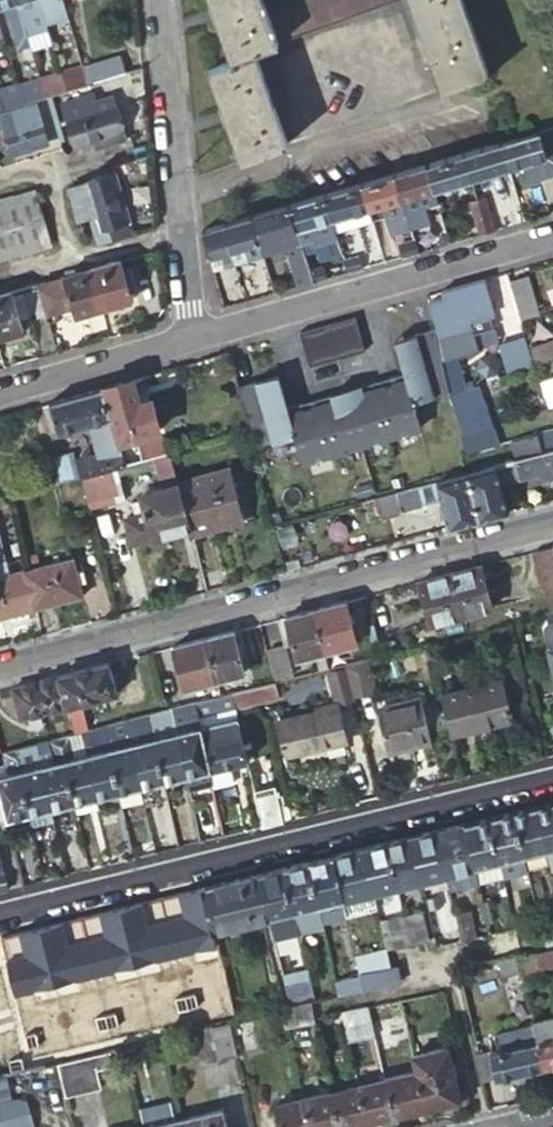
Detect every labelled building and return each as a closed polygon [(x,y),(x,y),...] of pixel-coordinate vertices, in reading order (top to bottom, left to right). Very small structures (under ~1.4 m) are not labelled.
[(29,39),(27,35),(16,0),(0,0),(0,1),(4,0),(18,42),(29,39)] [(39,0),(16,0),(27,35),(37,32),(35,25),(29,4),(40,1),(39,0)] [(40,1),(45,17),(67,10),(64,0),(39,0),(40,1)] [(277,45),(267,14),(263,0),(210,0),(229,59),(206,67),(237,160),(284,145),(255,52),(277,45)] [(412,1),(411,0),(309,0),(267,14),(277,45),(412,1)] [(412,1),(441,93),(489,78),(463,0),(411,0),(412,1)] [(40,1),(29,4),(35,25),(46,22),(45,17),(40,1)] [(46,22),(35,25),(37,32),(27,35),(29,39),(50,33),(46,22)] [(87,79),(123,68),(118,50),(82,61),(87,79)] [(66,85),(87,79),(82,61),(81,59),(60,66),(66,85)] [(39,73),(45,91),(66,85),(60,66),(39,73)] [(35,94),(45,91),(39,73),(18,80),(24,98),(35,94)] [(24,98),(18,80),(0,86),(0,91),(4,104),(24,98)] [(94,88),(84,91),(88,106),(99,102),(98,98),(97,99),(94,88)] [(65,97),(78,141),(95,136),(104,134),(123,129),(114,94),(98,98),(99,102),(88,106),(84,91),(65,97)] [(36,97),(1,108),(14,150),(49,139),(36,97)] [(104,134),(95,136),(97,143),(125,135),(123,129),(104,134)] [(551,130),(536,134),(549,178),(552,176),(552,129),(551,130)] [(549,178),(536,134),(500,144),(507,170),(521,166),(526,184),(549,178)] [(507,170),(500,144),(462,155),(470,181),(507,170)] [(470,181),(462,155),(424,166),(432,192),(470,181)] [(432,192),(424,166),(390,175),(407,227),(420,224),(418,216),(423,214),(421,207),(435,203),(432,192)] [(129,218),(115,171),(87,180),(69,185),(77,216),(92,213),(95,228),(96,227),(98,232),(106,230),(105,225),(129,218)] [(407,227),(390,175),(359,184),(367,210),(378,207),(383,225),(389,223),(391,232),(407,227)] [(367,210),(359,184),(323,194),(331,220),(367,210)] [(17,193),(25,220),(42,215),(34,189),(17,193)] [(2,198),(10,225),(25,220),(17,193),(2,198)] [(323,194),(287,204),(299,243),(304,259),(311,256),(309,247),(307,247),(305,241),(315,238),(311,226),(331,220),(323,194)] [(0,198),(0,227),(10,225),(2,198),(0,198)] [(483,198),(476,200),(468,202),(474,222),(481,220),(480,214),(487,212),(483,198)] [(287,204),(250,214),(258,241),(277,235),(280,248),(290,245),(299,243),(287,204)] [(477,235),(493,231),(487,212),(480,214),(481,220),(474,222),(477,235)] [(250,214),(221,223),(229,249),(249,243),(258,241),(250,214)] [(42,215),(25,220),(33,248),(50,244),(42,215)] [(25,220),(10,225),(18,253),(33,248),(25,220)] [(221,223),(200,228),(208,255),(229,249),(221,223)] [(18,253),(10,225),(0,227),(0,258),(18,253)] [(258,241),(249,243),(253,256),(262,253),(258,241)] [(397,245),(401,257),(416,253),(412,241),(397,245)] [(304,259),(299,243),(290,245),(298,273),(308,270),(304,259)] [(357,257),(343,261),(347,272),(361,268),(357,257)] [(92,267),(103,309),(111,307),(111,303),(132,297),(129,288),(136,285),(134,277),(132,277),(128,264),(123,266),(121,258),(92,267)] [(322,266),(308,270),(311,282),(326,278),(322,266)] [(96,311),(103,309),(92,267),(63,275),(73,314),(96,308),(96,311)] [(230,273),(234,285),(239,284),(240,288),(246,286),(241,270),(230,273)] [(311,282),(308,270),(298,273),(295,274),(299,286),(311,282)] [(63,275),(39,282),(50,321),(73,314),(63,275)] [(519,317),(536,313),(525,277),(509,281),(519,317)] [(442,358),(441,358),(449,388),(450,392),(463,388),(456,358),(480,351),(475,336),(471,319),(489,315),(491,314),(482,279),(440,291),(442,298),(428,302),(442,358)] [(27,318),(47,313),(38,282),(19,287),(27,318)] [(234,285),(239,303),(250,300),(246,286),(240,288),(239,284),(234,285)] [(0,293),(0,338),(4,337),(3,334),(21,329),(11,290),(0,293)] [(471,319),(475,336),(493,331),(489,315),(471,319)] [(304,327),(307,359),(363,353),(360,321),(304,327)] [(402,372),(387,376),(389,383),(360,392),(358,385),(330,393),(332,400),(302,409),(300,402),(286,406),(278,381),(256,388),(253,380),(235,385),(252,447),(295,434),(303,461),(419,427),(412,402),(449,391),(433,328),(413,333),(416,341),(395,347),(402,372)] [(499,344),(507,374),(530,366),(521,338),(499,344)] [(527,346),(532,365),(552,358),(552,338),(527,346)] [(138,402),(131,378),(100,387),(117,442),(156,430),(147,399),(138,402)] [(450,394),(465,435),(493,426),(477,384),(450,394)] [(123,464),(119,451),(117,442),(100,387),(46,402),(54,432),(101,419),(106,438),(103,451),(72,460),(77,477),(79,477),(94,472),(112,468),(123,464)] [(465,435),(461,437),(465,454),(498,445),(493,426),(465,435)] [(552,449),(552,430),(536,435),(541,453),(552,449)] [(541,453),(536,435),(512,441),(517,459),(510,461),(511,463),(465,474),(477,519),(506,512),(498,487),(535,477),(536,482),(552,478),(552,449),(541,453)] [(149,458),(163,454),(159,439),(119,451),(123,464),(149,458)] [(176,482),(168,452),(163,454),(149,458),(159,489),(138,495),(139,501),(129,503),(132,518),(124,520),(130,543),(189,528),(176,482)] [(51,484),(77,477),(72,460),(71,454),(45,462),(51,484)] [(112,468),(94,472),(79,477),(88,509),(121,500),(112,468)] [(229,469),(176,482),(189,528),(191,534),(242,521),(229,469)] [(465,474),(442,480),(433,483),(439,501),(446,527),(477,519),(465,474)] [(433,483),(395,493),(400,511),(439,501),(433,483)] [(532,553),(547,612),(552,610),(552,548),(532,553)] [(22,571),(32,608),(81,595),(71,558),(22,571)] [(290,569),(299,566),(297,558),(288,561),(290,569)] [(491,609),(480,567),(450,575),(461,617),(491,609)] [(32,608),(22,571),(0,576),(0,617),(32,608)] [(450,575),(418,583),(430,625),(461,617),(450,575)] [(346,602),(316,610),(326,651),(356,644),(346,602)] [(316,610),(285,618),(296,659),(318,653),(324,652),(326,651),(316,610)] [(205,638),(215,680),(242,673),(232,632),(205,638)] [(205,638),(168,648),(179,689),(215,680),(205,638)] [(285,645),(269,649),(276,678),(292,674),(285,645)] [(324,652),(318,653),(320,664),(326,662),(324,652)] [(328,656),(330,668),(336,666),(333,655),(328,656)] [(345,664),(353,699),(370,695),(361,660),(345,664)] [(106,664),(57,676),(65,707),(79,703),(92,700),(114,694),(106,664)] [(330,668),(328,668),(336,703),(353,699),(345,664),(336,666),(330,668)] [(57,676),(12,689),(20,719),(60,708),(65,707),(57,676)] [(276,696),(272,682),(244,690),(248,703),(276,696)] [(454,734),(514,720),(506,682),(445,696),(454,734)] [(244,690),(229,694),(232,707),(248,703),(244,690)] [(229,694),(219,696),(193,703),(197,716),(232,707),(229,694)] [(387,750),(430,740),(420,699),(377,710),(387,750)] [(92,700),(79,703),(83,716),(95,713),(92,700)] [(65,707),(60,708),(68,735),(81,732),(91,729),(102,726),(98,713),(95,713),(83,716),(79,703),(65,707)] [(169,709),(174,730),(185,774),(186,779),(187,782),(211,776),(209,767),(198,723),(197,716),(193,703),(181,706),(169,709)] [(290,756),(344,743),(335,704),(322,707),(323,712),(282,723),(290,756)] [(169,709),(148,714),(163,779),(176,776),(185,774),(174,730),(169,709)] [(148,714),(126,720),(131,741),(141,785),(163,779),(148,714)] [(234,715),(198,723),(209,767),(244,758),(234,715)] [(126,720),(115,723),(120,744),(131,741),(126,720)] [(115,723),(104,726),(119,790),(120,790),(124,806),(145,801),(140,785),(141,785),(131,741),(120,744),(115,723)] [(104,726),(102,726),(91,729),(96,750),(86,753),(99,807),(99,810),(105,808),(102,795),(119,790),(104,726)] [(73,756),(68,735),(57,738),(74,802),(76,801),(79,812),(99,807),(86,753),(73,756)] [(74,802),(57,738),(47,740),(50,754),(39,756),(41,764),(52,807),(74,802)] [(36,743),(39,756),(50,754),(47,740),(36,743)] [(21,747),(13,749),(29,813),(32,813),(52,807),(41,764),(39,756),(36,743),(21,747)] [(4,752),(6,763),(0,765),(0,788),(8,819),(29,813),(13,749),(4,752)] [(262,828),(281,823),(272,789),(253,793),(262,828)] [(153,799),(145,801),(149,815),(156,813),(153,799)] [(535,807),(546,851),(552,849),(552,803),(535,807)] [(52,807),(32,813),(34,824),(55,819),(52,807)] [(546,851),(535,807),(512,813),(525,869),(549,863),(546,851)] [(202,842),(215,839),(208,810),(195,813),(202,842)] [(525,869),(512,813),(488,819),(501,875),(501,876),(526,870),(525,869)] [(501,875),(488,819),(463,825),(476,878),(477,881),(501,875)] [(476,878),(463,825),(431,833),(442,877),(444,886),(476,878)] [(442,877),(431,833),(409,839),(419,882),(442,877)] [(419,882),(409,839),(385,844),(395,888),(419,882)] [(371,894),(395,888),(385,844),(361,850),(371,894)] [(341,902),(371,894),(361,850),(330,858),(341,902)] [(10,890),(0,852),(0,892),(10,890)] [(341,902),(330,858),(303,864),(317,921),(344,915),(343,913),(341,902)] [(303,864),(282,870),(297,936),(319,931),(317,921),(303,864)] [(282,870),(258,876),(274,941),(297,936),(282,870)] [(263,922),(252,877),(203,888),(213,929),(213,933),(263,922)] [(213,929),(203,888),(126,907),(50,925),(59,965),(213,929)] [(373,906),(371,894),(341,902),(343,913),(373,906)] [(452,916),(459,943),(471,940),(465,913),(452,916)] [(402,918),(409,945),(425,942),(418,914),(402,918)] [(384,950),(409,945),(402,918),(378,923),(383,948),(384,950)] [(544,948),(552,946),(552,927),(540,930),(540,933),(544,948)] [(544,948),(540,933),(519,937),(522,953),(544,948)] [(309,991),(312,1002),(335,997),(331,980),(322,941),(309,944),(320,989),(309,991)] [(544,948),(522,953),(516,955),(519,970),(520,973),(552,966),(552,946),(544,948)] [(374,971),(388,968),(384,950),(383,948),(353,955),(358,974),(374,971)] [(516,955),(497,959),(501,974),(519,970),(516,955)] [(378,987),(395,983),(392,967),(388,968),(374,971),(378,987)] [(305,971),(282,976),(284,985),(300,982),(307,980),(305,971)] [(335,997),(378,987),(374,971),(358,974),(331,980),(335,997)] [(284,985),(289,1007),(305,1004),(300,982),(284,985)] [(440,1010),(436,991),(399,1000),(405,1029),(449,1019),(447,1011),(440,1010)] [(289,1007),(284,1009),(281,1009),(286,1030),(313,1024),(312,1020),(308,1003),(305,1004),(289,1007)] [(367,1008),(339,1014),(346,1044),(374,1037),(367,1008)] [(192,1030),(202,1027),(199,1011),(165,1019),(169,1035),(192,1030)] [(378,1050),(408,1044),(401,1015),(372,1022),(378,1050)] [(532,1024),(543,1067),(552,1065),(552,1017),(532,1021),(532,1024)] [(236,1055),(228,1022),(202,1027),(192,1030),(199,1062),(236,1055)] [(490,1049),(476,1052),(482,1081),(543,1067),(532,1024),(494,1033),(498,1050),(490,1052),(490,1049)] [(253,1055),(249,1040),(261,1037),(258,1025),(237,1031),(243,1057),(253,1055)] [(415,1072),(424,1108),(458,1100),(445,1047),(411,1055),(415,1072)] [(113,1065),(110,1050),(92,1054),(96,1069),(113,1065)] [(63,1060),(57,1061),(65,1095),(100,1088),(96,1069),(92,1054),(63,1061),(63,1060)] [(31,1068),(9,1073),(13,1090),(40,1083),(40,1079),(37,1066),(31,1068)] [(354,1074),(356,1085),(384,1079),(381,1068),(354,1074)] [(392,1116),(424,1108),(415,1072),(384,1079),(392,1116)] [(365,1122),(392,1116),(384,1079),(356,1085),(365,1122)] [(329,1091),(338,1126),(344,1126),(365,1122),(356,1085),(329,1091)] [(302,1098),(309,1126),(338,1126),(329,1091),(302,1098)] [(31,1124),(21,1096),(2,1099),(0,1099),(0,1126),(20,1126),(31,1124)] [(302,1098),(274,1104),(280,1126),(309,1126),(302,1098)] [(175,1121),(177,1126),(224,1126),(220,1111),(175,1121)]
